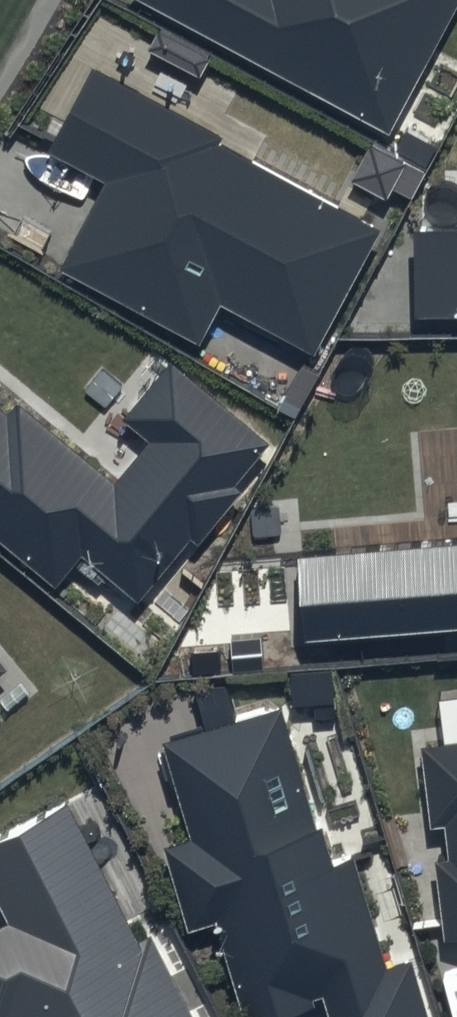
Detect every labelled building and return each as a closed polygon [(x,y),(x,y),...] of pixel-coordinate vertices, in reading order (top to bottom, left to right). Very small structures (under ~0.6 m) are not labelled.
[(390,120),(455,0),(166,0),(390,120)] [(382,217),(92,62),(48,142),(108,174),(62,259),(199,332),(220,294),(314,344),(382,217)] [(454,245),(453,228),(386,229),(388,315),(456,314),(456,245),(454,245)] [(173,358),(127,412),(151,432),(115,475),(16,392),(6,404),(0,399),(0,532),(59,581),(84,550),(138,595),(192,531),(199,537),(243,485),(232,476),(266,436),(173,358)] [(276,530),(284,632),(456,618),(456,515),(276,530)] [(164,732),(191,828),(163,836),(190,927),(216,920),(244,1016),(251,1016),(314,999),(312,992),(329,988),(338,1016),(431,1016),(413,954),(386,962),(354,853),(338,858),(325,814),(316,817),(283,699),(240,712),(229,674),(196,683),(207,720),(164,732)] [(421,737),(431,816),(447,814),(452,850),(436,852),(446,929),(456,928),(456,733),(421,737)] [(69,796),(0,831),(0,897),(9,916),(0,921),(0,1016),(200,1016),(155,927),(139,935),(69,796)]
